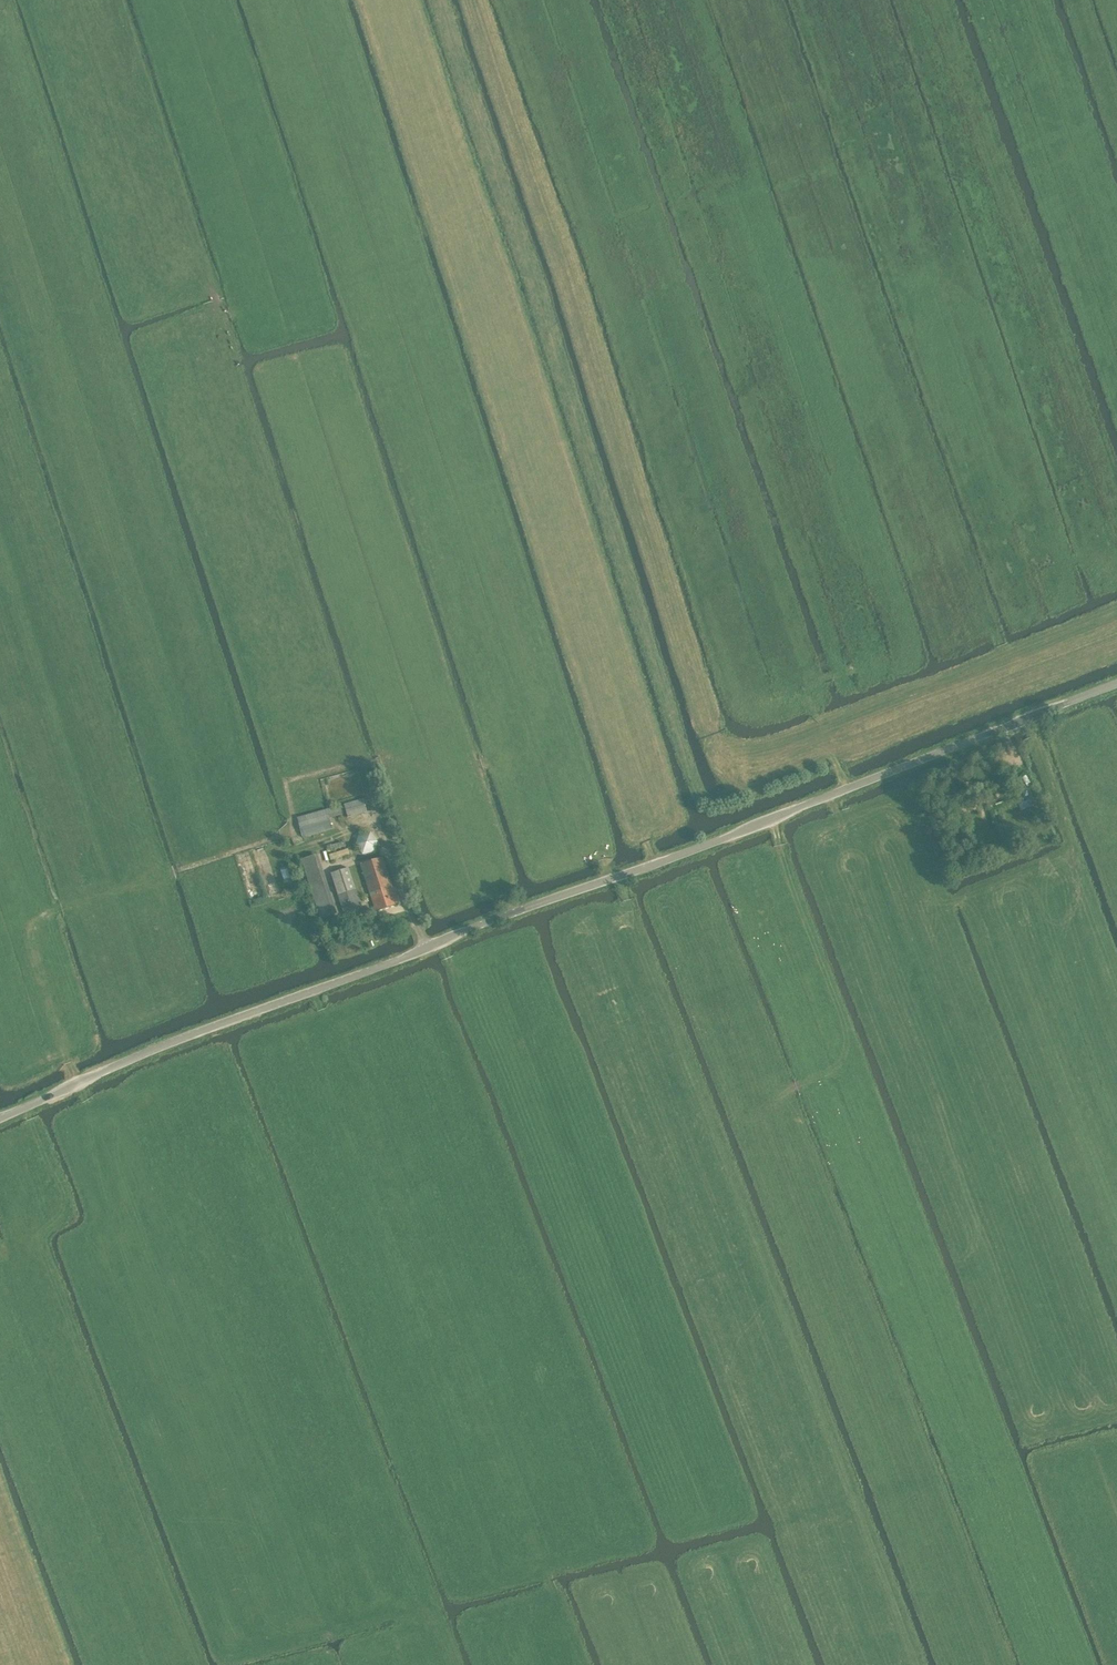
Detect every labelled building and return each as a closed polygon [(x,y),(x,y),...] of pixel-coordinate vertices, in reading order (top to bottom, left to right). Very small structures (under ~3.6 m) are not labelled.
[(1035,809),(1029,789),(1012,795),(1019,814),(1035,809)] [(344,805),(347,817),(367,812),(363,799),(344,805)] [(327,809),(318,812),(297,818),(302,838),(332,830),(329,819),(342,815),(340,806),(327,809)] [(358,834),(354,845),(362,855),(374,853),(378,841),(371,832),(358,834)] [(320,919),(336,914),(318,854),(301,859),(320,919)] [(382,857),(360,864),(376,911),(398,904),(382,857)] [(331,873),(337,894),(345,916),(362,910),(348,868),(331,873)]
